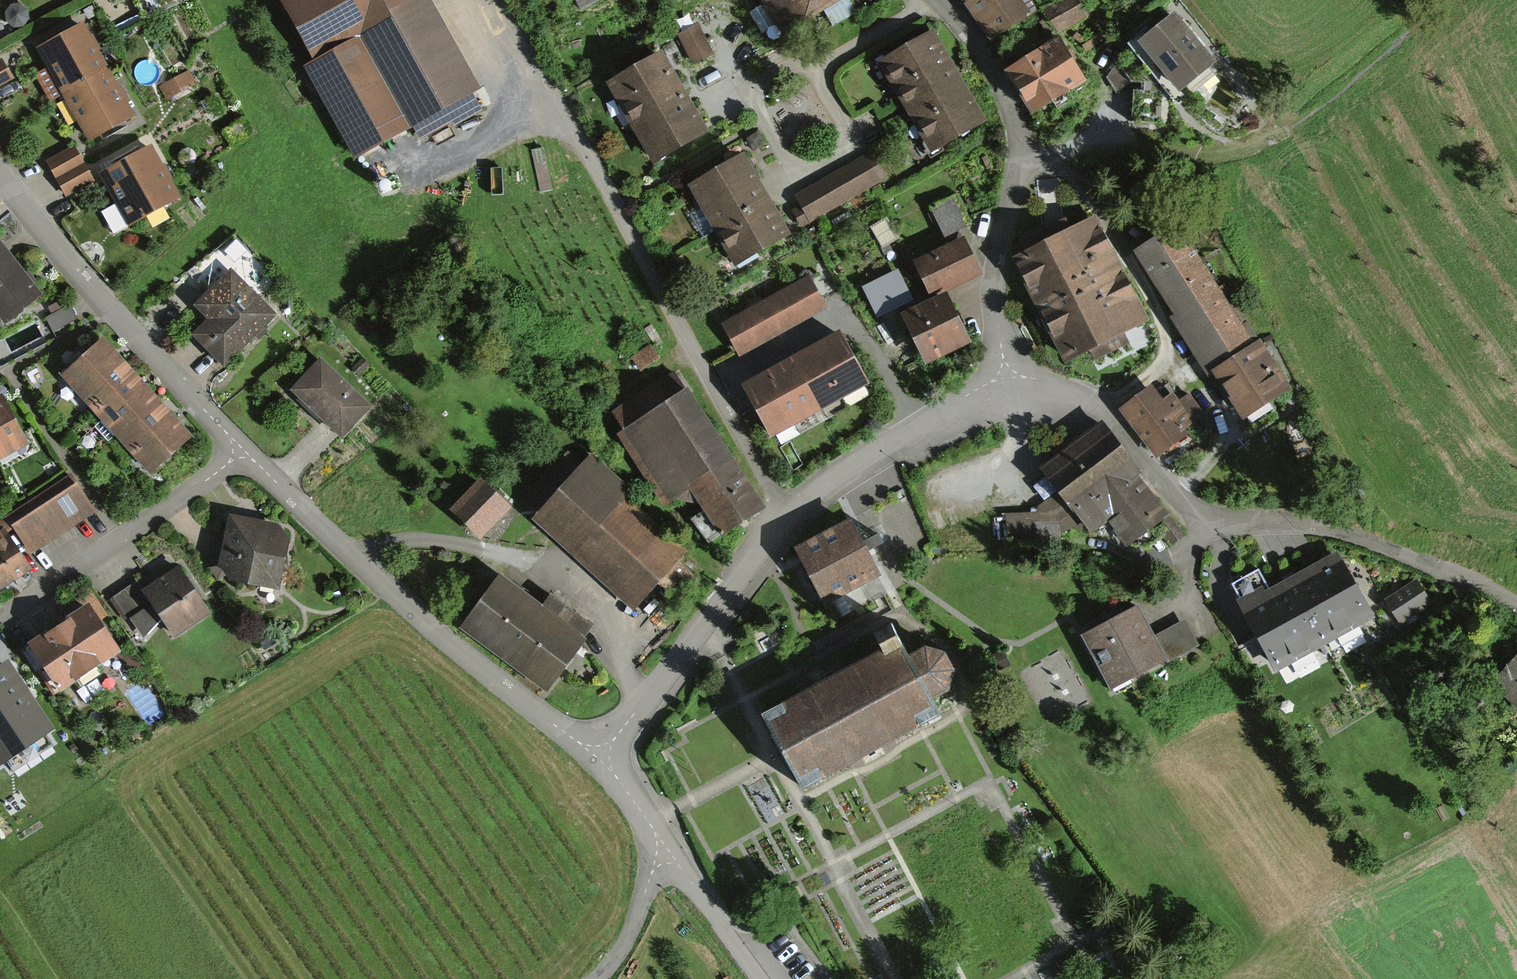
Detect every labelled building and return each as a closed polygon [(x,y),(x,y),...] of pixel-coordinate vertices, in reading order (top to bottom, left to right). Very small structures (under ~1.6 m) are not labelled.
[(469,87),(422,0),(286,0),(319,59),(308,65),(355,149),(469,87)] [(787,22),(828,0),(775,0),(787,22)] [(992,39),(1028,17),(1017,0),(967,0),(992,39)] [(1090,15),(1082,0),(1068,0),(1050,10),(1061,31),(1090,15)] [(1210,61),(1171,13),(1138,40),(1177,87),(1210,61)] [(84,22),(37,48),(48,68),(37,75),(51,100),(62,94),(88,142),(135,116),(84,22)] [(676,34),(691,64),(713,53),(698,23),(676,34)] [(877,65),(929,152),(980,121),(928,35),(877,65)] [(1061,42),(1007,73),(1031,115),(1085,84),(1061,42)] [(664,51),(608,81),(652,162),(707,132),(697,112),(684,88),(664,51)] [(13,78),(2,57),(0,58),(0,85),(13,78)] [(183,73),(160,85),(166,96),(190,84),(183,73)] [(128,225),(181,197),(151,143),(99,172),(128,225)] [(66,197),(94,181),(73,145),(45,161),(66,197)] [(742,154),(688,185),(734,265),(789,233),(777,213),(749,165),(742,154)] [(803,226),(883,180),(869,154),(794,196),(800,205),(793,209),(803,226)] [(955,195),(930,206),(944,237),(968,226),(955,195)] [(1094,218),(1012,259),(1064,362),(1146,320),(1094,218)] [(880,247),(897,239),(887,219),(870,228),(880,247)] [(1215,374),(1243,419),(1291,389),(1261,340),(1253,344),(1179,224),(1135,251),(1174,316),(1172,317),(1202,365),(1209,377),(1215,374)] [(914,260),(931,297),(982,273),(965,237),(914,260)] [(43,295),(2,241),(0,242),(0,318),(4,324),(43,295)] [(191,336),(223,368),(277,313),(230,267),(193,305),(208,319),(191,336)] [(861,287),(876,316),(912,298),(898,269),(861,287)] [(807,278),(722,326),(739,356),(824,308),(807,278)] [(901,313),(926,364),(973,341),(948,290),(901,313)] [(70,305),(45,317),(52,331),(77,319),(70,305)] [(150,473),(194,435),(181,420),(143,379),(122,356),(103,336),(60,375),(150,473)] [(841,336),(743,386),(770,437),(867,386),(841,336)] [(646,346),(627,359),(635,371),(654,359),(646,346)] [(289,390),(341,440),(373,406),(320,357),(289,390)] [(671,381),(613,418),(662,494),(685,479),(720,533),(755,510),(671,381)] [(1152,384),(1119,411),(1157,460),(1209,419),(1189,394),(1179,402),(1172,393),(1164,400),(1152,384)] [(0,392),(0,458),(29,441),(0,391),(0,392)] [(1103,420),(1039,469),(1058,492),(1080,520),(1089,533),(1107,519),(1127,544),(1152,525),(1167,545),(1184,532),(1140,476),(1144,472),(1103,420)] [(567,453),(522,498),(632,605),(657,580),(674,597),(694,577),(567,453)] [(71,474),(5,515),(29,553),(95,512),(71,474)] [(454,509),(477,533),(503,507),(480,484),(454,509)] [(1080,520),(1058,492),(1037,506),(1040,512),(1007,513),(1008,552),(1062,551),(1062,535),(1080,520)] [(279,526),(227,513),(214,576),(278,589),(288,538),(279,526)] [(851,523),(795,550),(820,602),(877,575),(851,523)] [(0,531),(0,588),(30,568),(4,528),(0,531)] [(1234,601),(1273,672),(1374,617),(1337,550),(1270,587),(1260,568),(1231,584),(1239,599),(1234,601)] [(172,637),(211,611),(178,565),(143,590),(136,581),(111,599),(125,619),(129,616),(145,639),(160,619),(172,637)] [(1416,579),(1383,600),(1399,624),(1432,603),(1416,579)] [(496,580),(463,625),(545,685),(563,660),(578,640),(496,580)] [(79,610),(28,643),(59,690),(119,650),(99,620),(105,616),(87,588),(71,598),(79,610)] [(1139,606),(1082,636),(1111,691),(1198,646),(1185,621),(1155,636),(1139,606)] [(885,653),(760,715),(780,752),(800,790),(941,713),(933,699),(948,690),(956,670),(946,651),(926,645),(908,653),(892,624),(875,634),(885,653)] [(7,663),(0,667),(0,766),(53,731),(7,663)] [(1497,685),(1516,703),(1516,664),(1497,685)]
